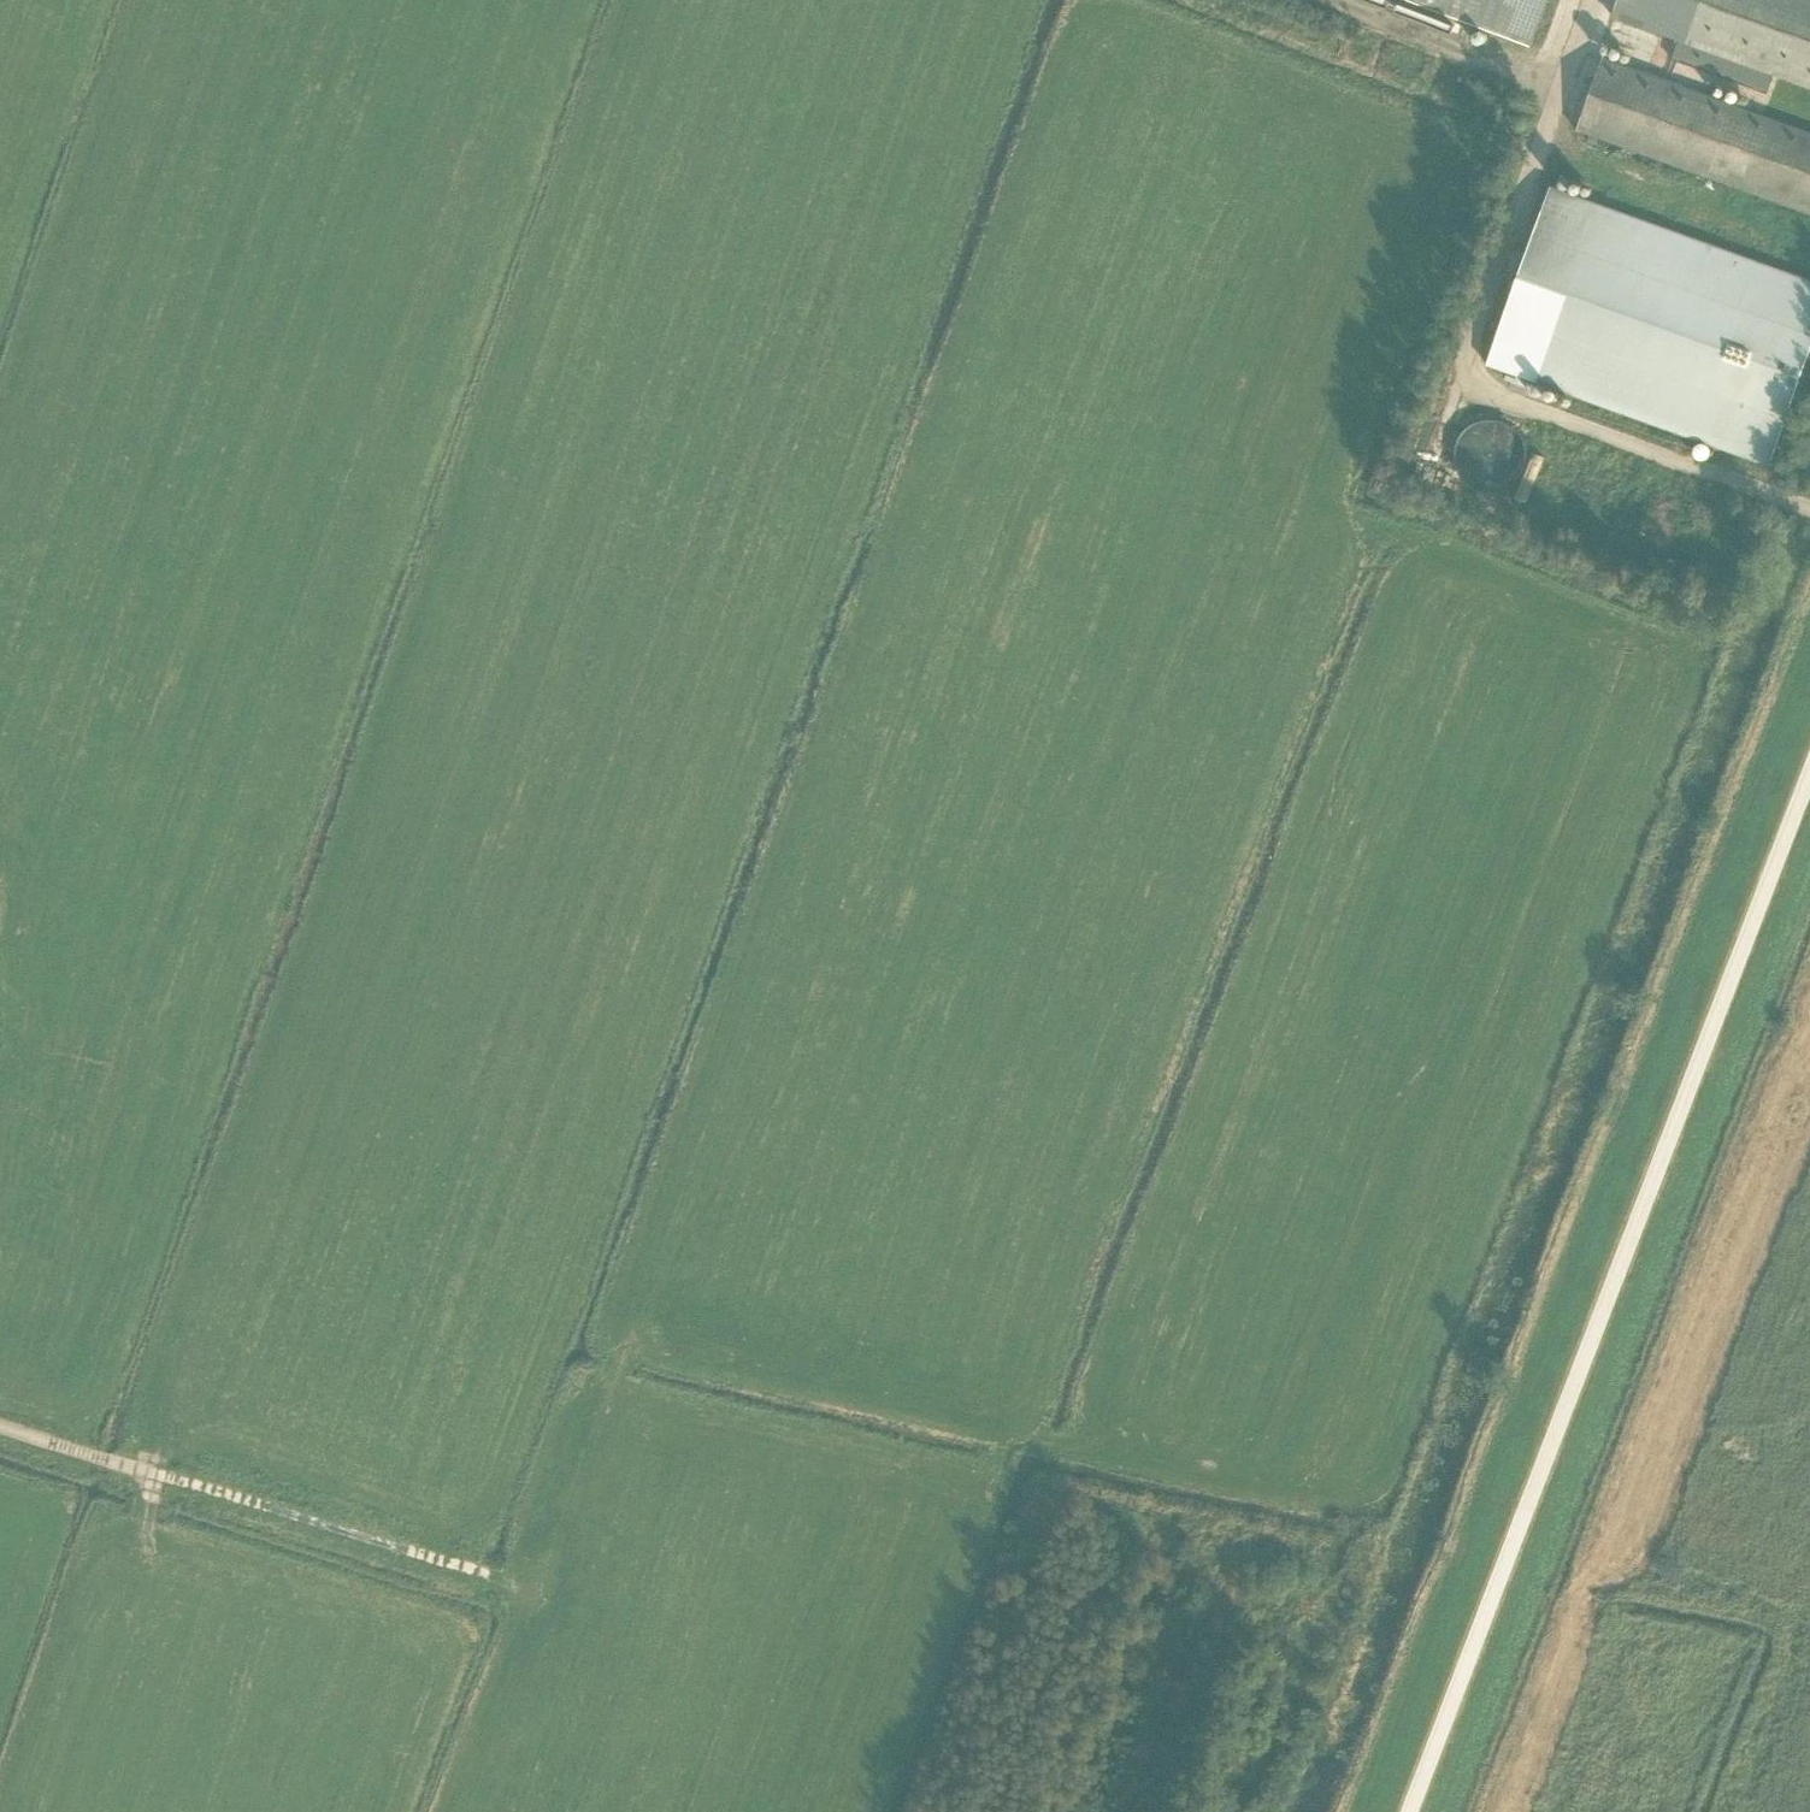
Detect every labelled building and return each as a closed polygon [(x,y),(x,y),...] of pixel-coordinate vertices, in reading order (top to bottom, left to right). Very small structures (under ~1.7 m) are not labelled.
[(1529,46),(1547,0),(1411,0),(1529,46)] [(1617,17),(1686,42),(1681,55),(1767,86),(1771,73),(1809,87),(1809,0),(1623,0),(1617,17)] [(1602,57),(1576,128),(1809,214),(1809,133),(1602,57)] [(1549,186),(1485,365),(1768,466),(1809,347),(1809,280),(1549,186)]
